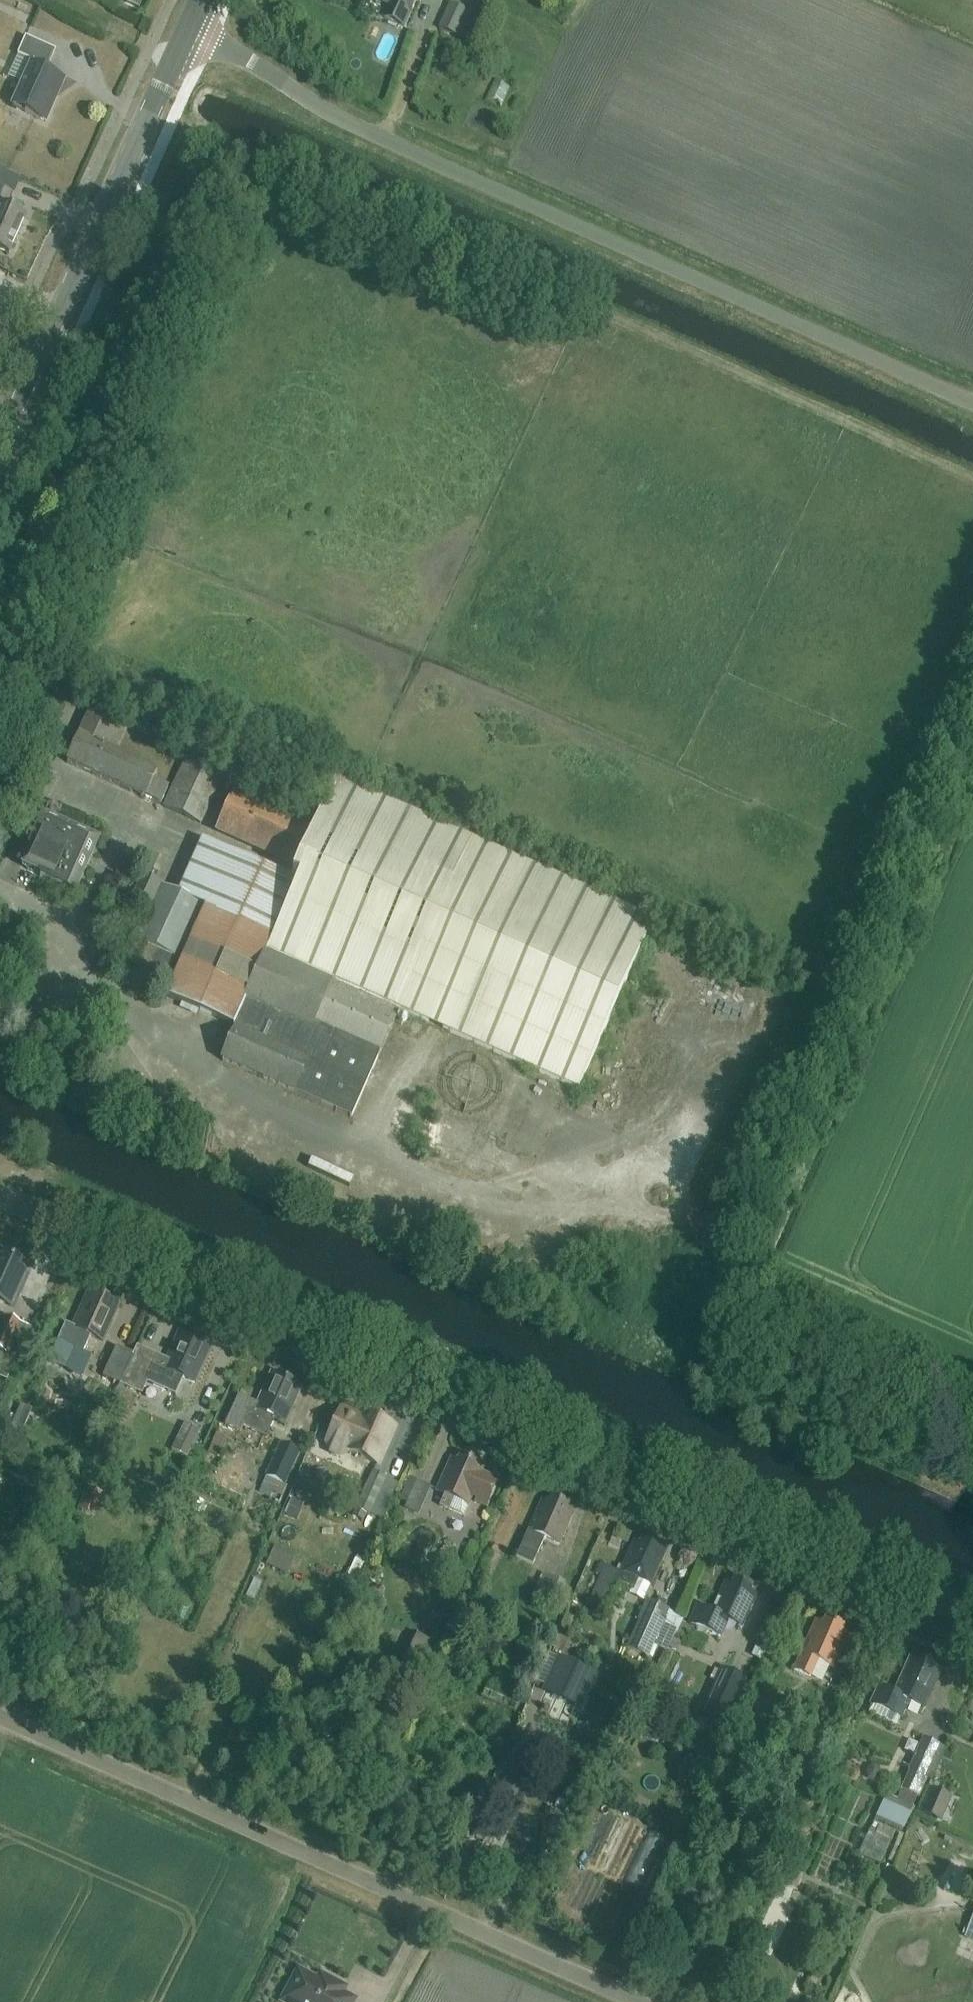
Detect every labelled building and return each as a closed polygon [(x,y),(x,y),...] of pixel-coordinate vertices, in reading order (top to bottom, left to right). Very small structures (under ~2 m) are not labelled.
[(392,5),(387,18),(407,27),(413,13),(419,0),(380,0),(392,5)] [(441,29),(460,37),(471,11),(453,3),(441,29)] [(54,50),(26,38),(8,78),(23,85),(12,106),(45,122),(65,80),(44,71),(54,50)] [(513,90),(497,82),(486,104),(502,112),(513,90)] [(25,217),(7,209),(14,194),(0,188),(0,249),(9,253),(25,217)] [(161,803),(168,788),(154,781),(158,771),(116,752),(127,729),(90,713),(68,762),(146,797),(147,797),(161,803)] [(201,824),(224,776),(186,758),(164,806),(201,824)] [(653,922),(335,780),(314,828),(234,792),(217,830),(297,866),(291,878),(201,838),(177,892),(142,876),(130,902),(147,910),(134,939),(141,942),(132,964),(165,979),(175,957),(181,960),(165,995),(234,1026),(233,1027),(235,1028),(221,1060),(351,1118),(399,1010),(578,1090),(653,922)] [(75,892),(99,838),(45,813),(29,848),(30,848),(25,861),(28,870),(41,875),(40,877),(75,892)] [(0,1256),(0,1301),(12,1306),(28,1269),(21,1266),(24,1260),(5,1252),(2,1257),(0,1256)] [(103,1341),(120,1304),(89,1290),(73,1327),(66,1323),(58,1341),(57,1341),(50,1358),(83,1373),(91,1356),(83,1352),(91,1335),(103,1341)] [(16,1316),(3,1347),(15,1352),(28,1320),(16,1316)] [(135,1355),(122,1384),(143,1393),(148,1381),(177,1394),(184,1377),(196,1382),(212,1345),(180,1331),(167,1360),(138,1347),(135,1355)] [(122,1384),(135,1355),(118,1348),(106,1377),(122,1384)] [(14,1376),(21,1361),(5,1354),(0,1365),(0,1370),(14,1376)] [(286,1423),(303,1385),(272,1371),(257,1402),(238,1394),(225,1423),(240,1430),(243,1426),(264,1436),(273,1417),(286,1423)] [(367,1420),(341,1409),(327,1441),(378,1464),(395,1426),(370,1415),(367,1420)] [(177,1441),(172,1451),(187,1458),(191,1448),(199,1431),(185,1424),(177,1441)] [(286,1486),(301,1452),(281,1443),(266,1477),(286,1486)] [(479,1463),(461,1455),(458,1461),(451,1458),(437,1490),(446,1494),(441,1504),(465,1515),(472,1499),(487,1506),(499,1479),(477,1469),(479,1463)] [(371,1514),(387,1477),(373,1471),(362,1496),(356,1508),(371,1514)] [(569,1504),(552,1497),(550,1502),(543,1499),(529,1529),(528,1529),(516,1557),(533,1565),(545,1537),(559,1544),(573,1513),(566,1510),(569,1504)] [(661,1545),(645,1538),(642,1543),(635,1540),(621,1571),(652,1585),(666,1554),(659,1551),(661,1545)] [(600,1576),(589,1602),(604,1609),(616,1583),(600,1576)] [(559,1603),(567,1583),(552,1577),(544,1597),(559,1603)] [(753,1586),(736,1578),(733,1584),(726,1581),(712,1611),(698,1605),(690,1623),(721,1637),(729,1619),(743,1626),(757,1595),(750,1592),(753,1586)] [(648,1658),(670,1610),(649,1600),(627,1648),(648,1658)] [(843,1626),(826,1618),(823,1624),(816,1621),(795,1669),(811,1676),(817,1660),(834,1667),(848,1636),(841,1632),(843,1626)] [(424,1680),(440,1645),(412,1633),(396,1667),(424,1680)] [(879,1686),(871,1703),(873,1704),(869,1714),(897,1727),(901,1716),(903,1717),(910,1701),(926,1708),(943,1670),(911,1655),(894,1692),(879,1686)] [(556,1695),(581,1707),(595,1677),(578,1670),(579,1668),(562,1660),(550,1687),(558,1691),(556,1695)] [(701,1718),(724,1728),(745,1680),(723,1669),(701,1718)] [(920,1797),(929,1777),(926,1776),(940,1746),(923,1738),(910,1769),(911,1769),(899,1799),(887,1795),(884,1801),(877,1817),(903,1828),(911,1812),(918,1796),(920,1797)] [(501,1784),(516,1791),(524,1774),(510,1767),(501,1784)] [(932,1789),(920,1814),(941,1823),(952,1798),(932,1789)] [(802,1887),(808,1871),(799,1867),(793,1884),(802,1887)] [(300,1972),(285,2000),(289,2001),(352,2001),(353,2000),(341,1993),(343,1988),(329,1980),(326,1985),(300,1972)]
